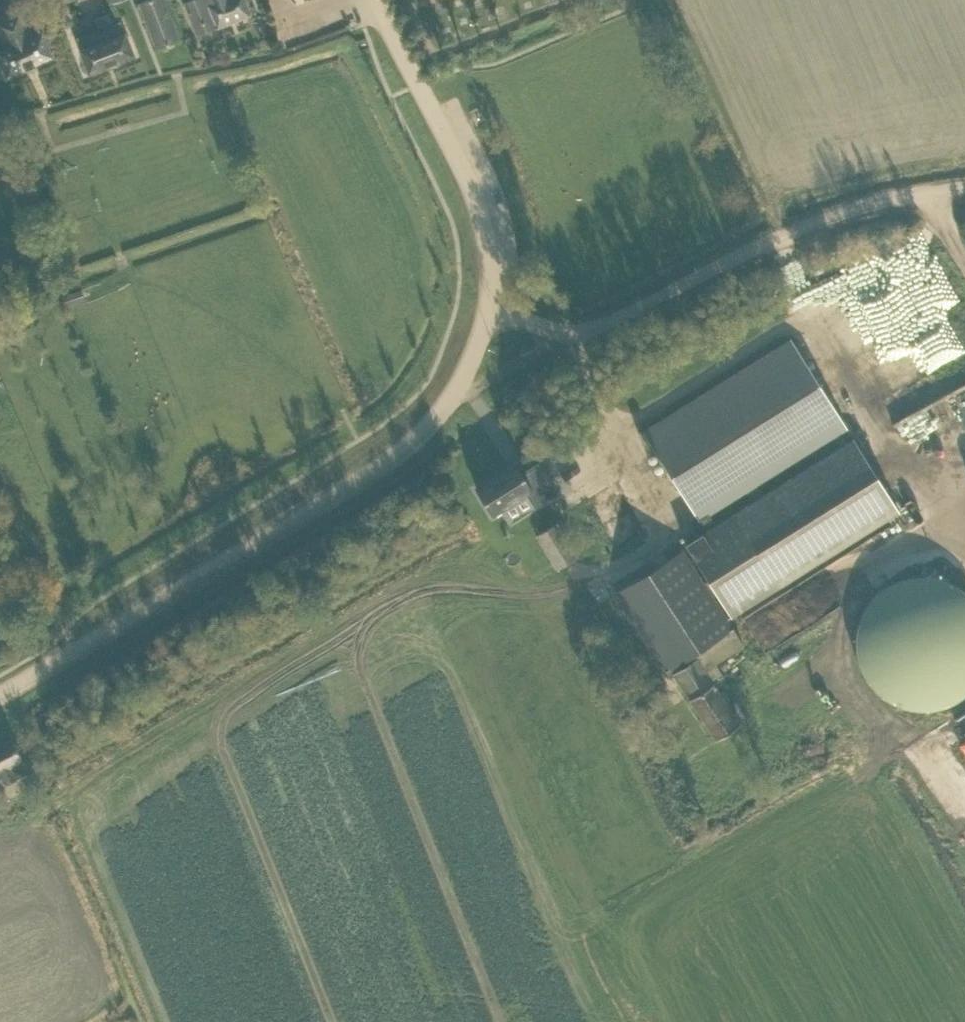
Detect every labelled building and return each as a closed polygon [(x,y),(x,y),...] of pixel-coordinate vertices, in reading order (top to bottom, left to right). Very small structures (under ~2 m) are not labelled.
[(157,48),(179,39),(164,0),(146,0),(140,2),(157,48)] [(217,27),(207,0),(189,0),(184,2),(197,35),(217,27)] [(217,27),(250,14),(245,0),(207,0),(217,27)] [(8,77),(54,57),(42,32),(33,36),(21,9),(0,18),(0,36),(5,48),(0,51),(0,60),(8,77)] [(96,19),(100,30),(78,38),(82,48),(80,49),(89,74),(135,56),(125,32),(124,32),(120,22),(114,24),(110,14),(96,19)] [(790,339),(643,431),(699,521),(700,520),(709,534),(688,547),(722,601),(732,617),(778,588),(899,513),(853,439),(762,496),(761,494),(756,486),(847,429),(790,339)] [(537,506),(556,494),(558,493),(539,463),(523,474),(516,464),(477,489),(494,515),(529,494),(537,506)] [(722,672),(716,663),(745,644),(683,550),(617,593),(670,675),(674,673),(716,739),(741,723),(712,678),(722,672)] [(961,587),(955,583),(945,578),(935,576),(930,575),(916,576),(907,577),(902,579),(896,581),(889,585),(881,590),(876,594),(873,599),(869,603),(866,608),(864,612),(862,616),(860,624),(858,629),(857,638),(857,642),(858,647),(859,653),(860,659),(863,666),(866,672),(869,677),(874,684),(881,690),(888,695),(894,698),(898,700),(902,702),(904,702),(909,703),(914,704),(918,705),(927,705),(936,703),(941,702),(946,700),(952,698),(959,694),(964,691),(964,689),(964,589),(961,587)]
